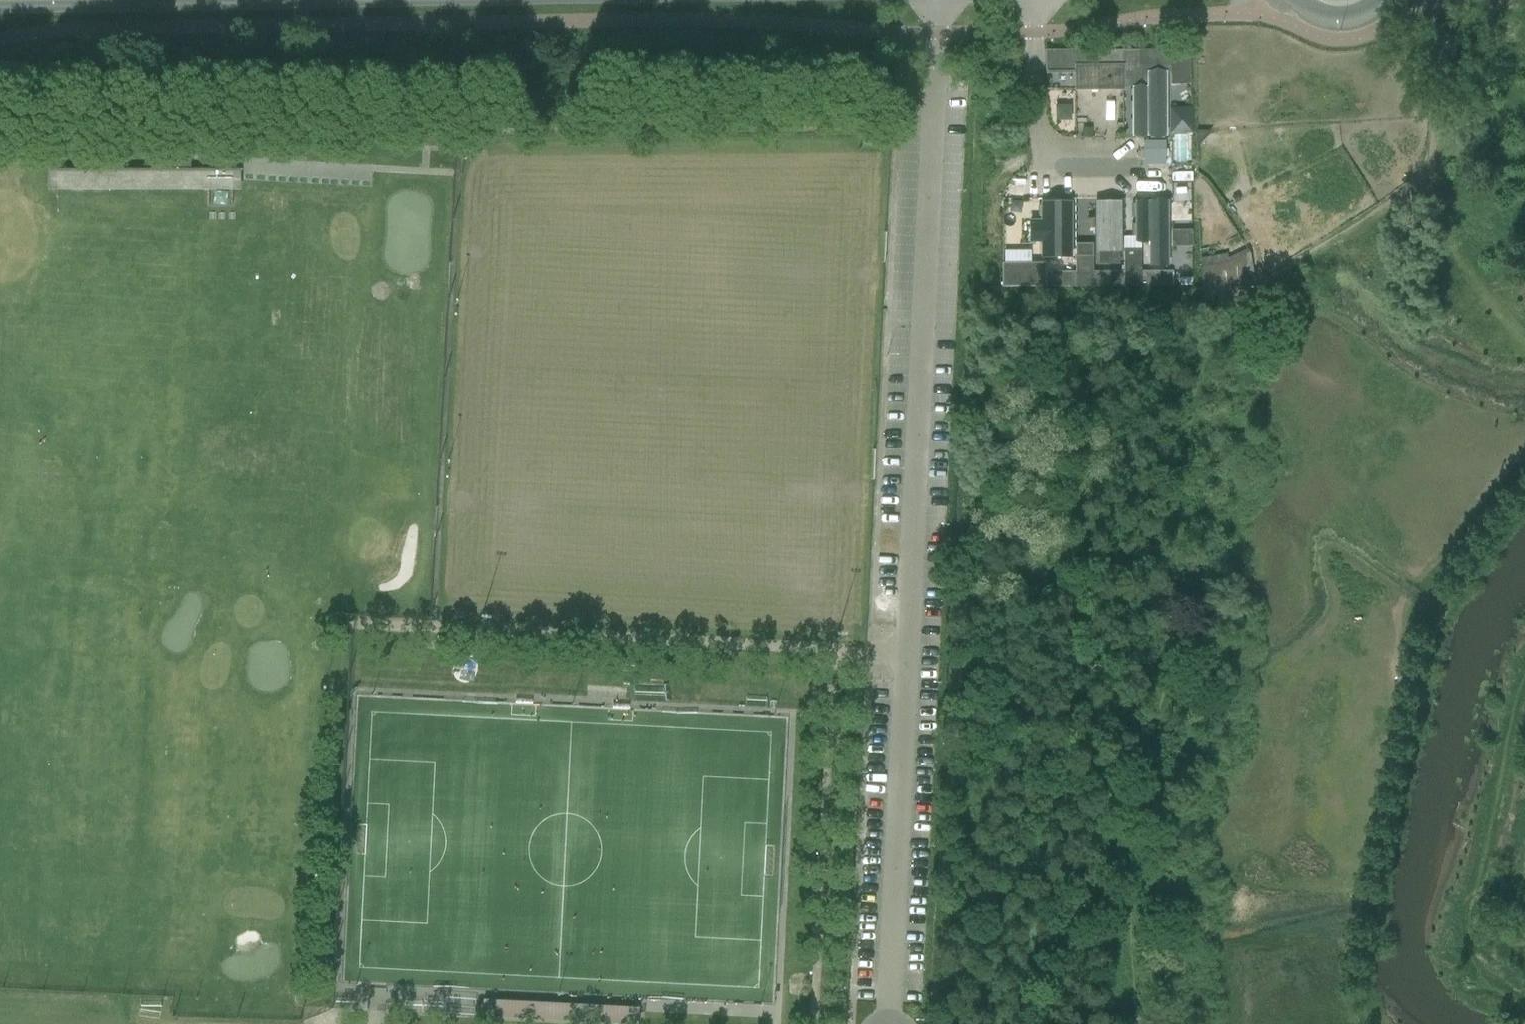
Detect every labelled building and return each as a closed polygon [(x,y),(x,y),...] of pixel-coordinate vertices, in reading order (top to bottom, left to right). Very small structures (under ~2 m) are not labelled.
[(1046,50),(1045,50),(1045,52),(1045,72),(1079,72),(1079,90),(1122,90),(1122,78),(1122,50),(1046,50)] [(1184,50),(1122,50),(1122,78),(1140,78),(1140,65),(1156,65),(1157,68),(1170,67),(1170,72),(1190,72),(1190,50),(1184,50)] [(1168,73),(1148,73),(1149,86),(1133,86),(1133,137),(1168,136),(1168,73)] [(419,128),(418,141),(434,142),(435,129),(419,128)] [(190,170),(190,168),(190,154),(164,154),(164,170),(190,170)] [(201,187),(201,170),(48,170),(48,187),(201,187)] [(233,187),(233,170),(201,170),(201,187),(233,187)] [(1120,203),(1095,203),(1095,252),(1120,252),(1120,203)] [(1167,203),(1143,203),(1144,266),(1168,266),(1167,203)] [(1067,204),(1042,205),(1043,260),(1068,260),(1067,204)] [(1199,263),(1202,295),(1220,293),(1221,296),(1256,285),(1247,248),(1229,257),(1212,261),(1199,263)] [(1123,271),(1123,287),(1172,287),(1171,271),(1140,271),(1140,252),(1123,252),(1123,271)] [(1092,258),(1075,258),(1075,271),(1075,287),(1123,287),(1123,271),(1092,271),(1092,258)] [(1002,265),(1002,287),(1008,287),(1010,287),(1028,287),(1075,287),(1075,271),(1045,272),(1045,264),(1002,265)]
